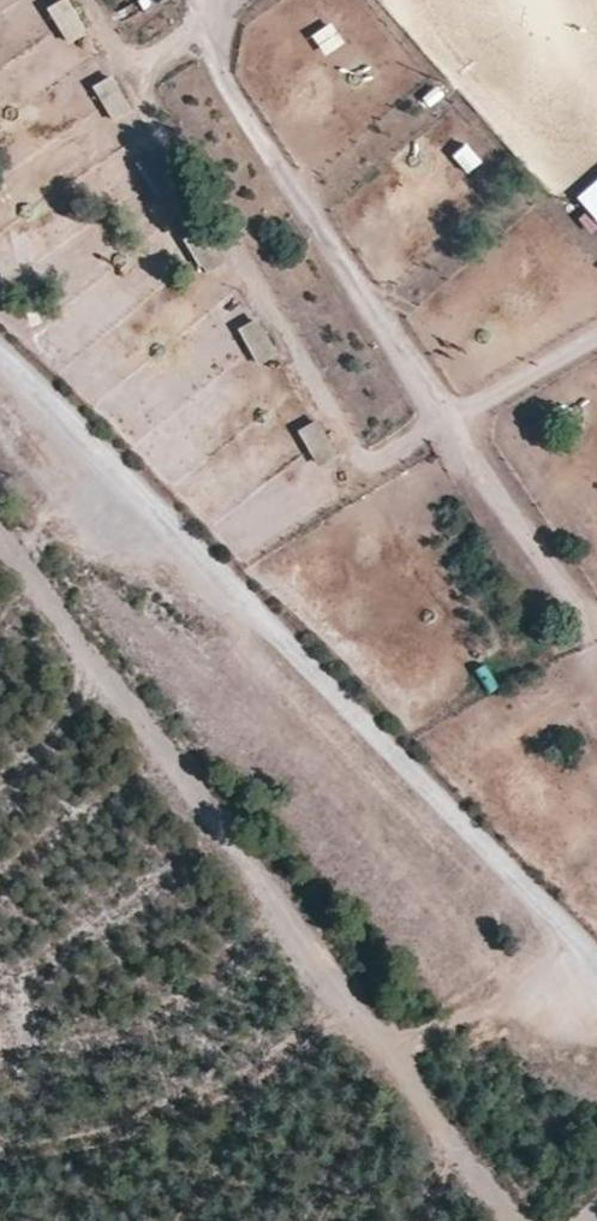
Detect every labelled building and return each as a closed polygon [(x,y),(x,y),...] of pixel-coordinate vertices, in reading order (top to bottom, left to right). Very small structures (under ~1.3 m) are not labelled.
[(89,34),(70,0),(62,0),(47,8),(69,45),(89,34)] [(350,49),(368,28),(347,10),(329,30),(350,49)] [(93,86),(113,124),(134,113),(114,75),(93,86)] [(467,142),(452,154),(468,175),(483,162),(467,142)] [(580,197),(596,216),(596,181),(580,197)] [(206,226),(184,238),(204,275),(226,263),(206,226)] [(238,328),(258,367),(279,356),(259,318),(238,328)] [(298,429),(315,466),(337,456),(320,419),(298,429)]
